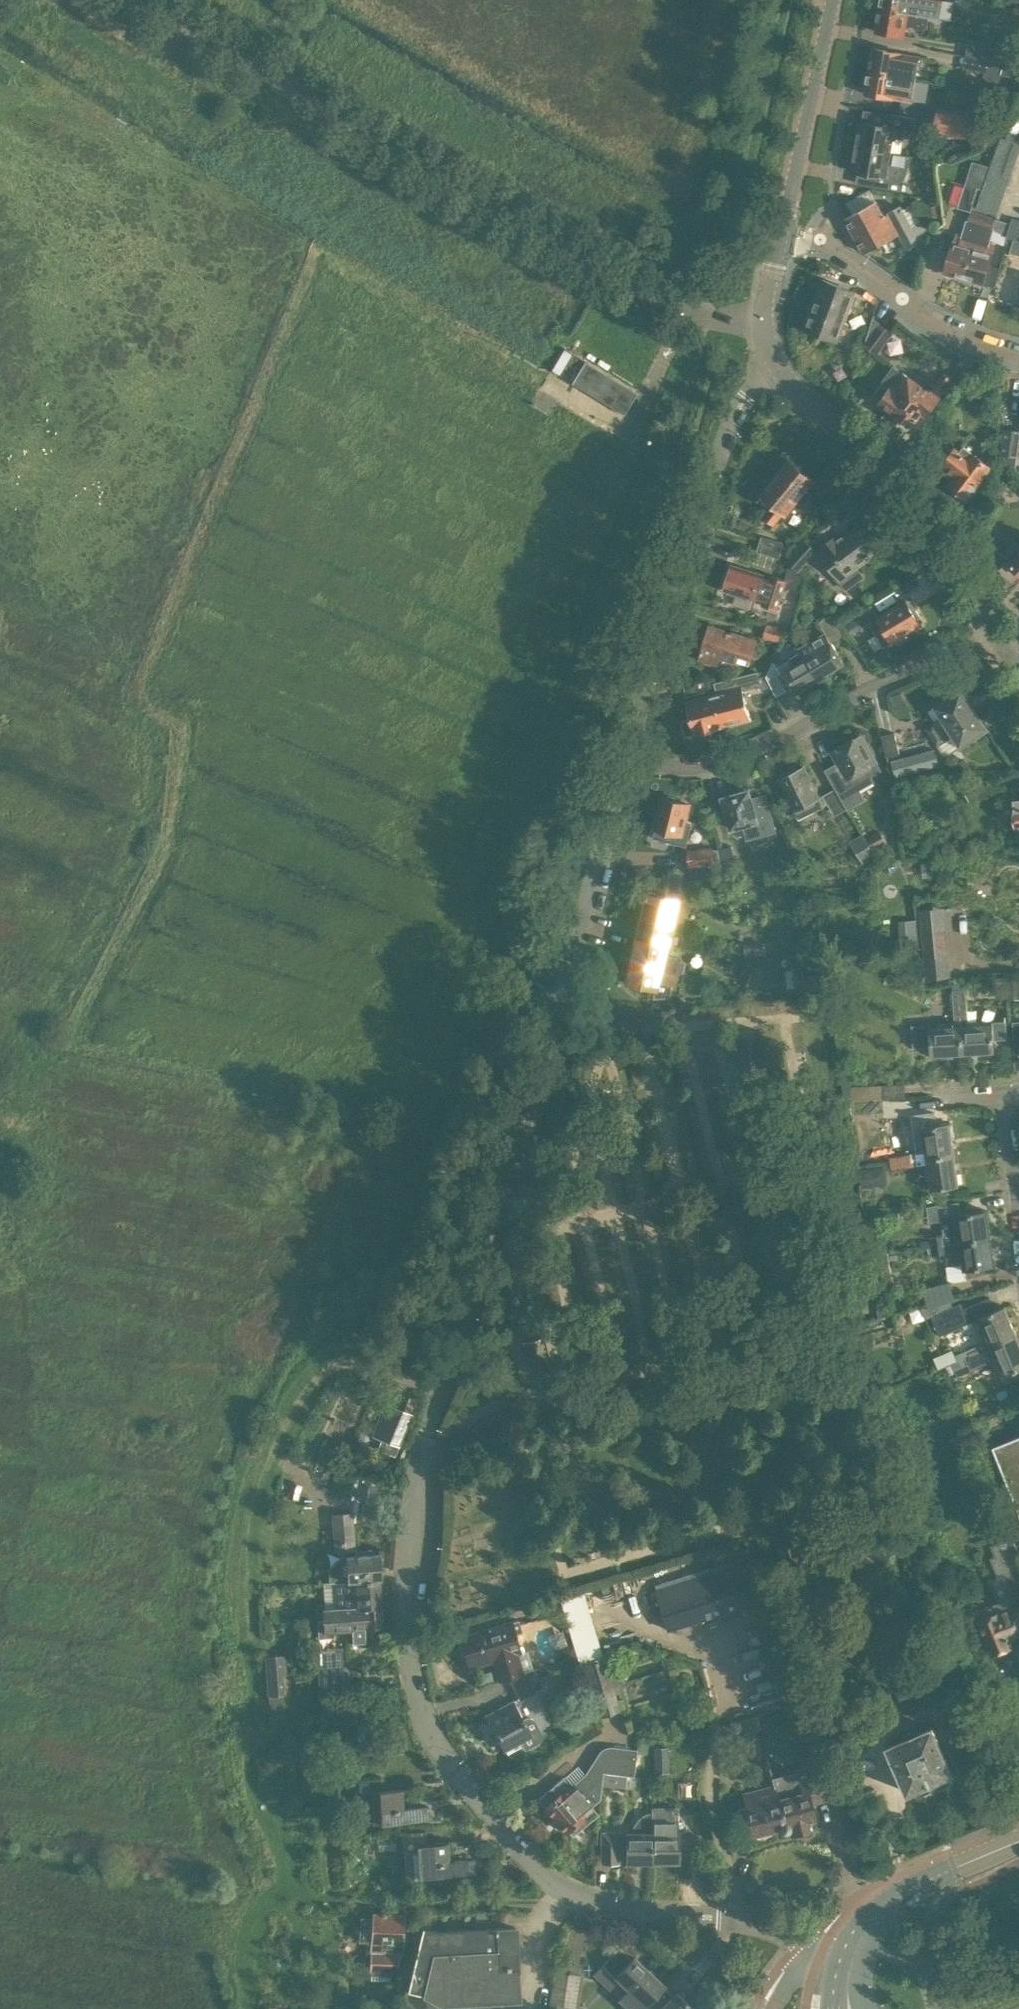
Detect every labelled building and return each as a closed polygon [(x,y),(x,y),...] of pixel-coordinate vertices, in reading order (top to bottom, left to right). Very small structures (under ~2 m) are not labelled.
[(880,9),(907,14),(929,18),(939,20),(943,0),(881,0),(880,9)] [(1008,32),(1018,34),(1018,8),(1014,6),(1008,32)] [(907,14),(880,9),(876,31),(903,36),(906,24),(927,27),(929,18),(907,14)] [(966,56),(1018,65),(1018,62),(1018,39),(1010,36),(1006,51),(983,45),(968,43),(966,56)] [(873,48),(869,71),(915,79),(919,56),(873,48)] [(1018,65),(966,56),(964,68),(976,70),(1000,75),(1015,78),(1018,65)] [(915,79),(869,71),(865,93),(911,101),(915,79)] [(934,134),(964,139),(968,113),(938,108),(934,134)] [(860,121),(856,146),(892,152),(894,140),(904,141),(906,130),(914,131),(916,118),(891,114),(890,115),(863,110),(861,121),(860,121)] [(998,147),(1018,154),(1018,152),(1018,143),(1002,137),(998,147)] [(892,152),(856,146),(852,171),(860,172),(858,184),(876,187),(900,191),(904,169),(892,167),(892,165),(890,165),(892,152)] [(997,149),(994,157),(1015,165),(1018,156),(1018,154),(998,147),(997,149)] [(991,166),(990,167),(1011,175),(1013,168),(1015,165),(994,157),(993,160),(991,166)] [(958,208),(970,212),(971,212),(971,210),(978,188),(982,190),(983,188),(987,178),(990,167),(991,166),(972,161),(958,208)] [(990,167),(987,178),(1007,185),(1009,180),(1011,175),(990,167)] [(987,178),(983,188),(1004,195),(1005,192),(1007,185),(987,178)] [(980,196),(979,198),(1000,205),(1001,203),(1004,195),(983,188),(982,190),(980,196)] [(979,198),(976,208),(997,215),(1000,205),(979,198)] [(889,214),(885,216),(877,201),(846,218),(864,253),(900,234),(908,249),(930,237),(921,221),(912,226),(902,208),(899,207),(888,213),(889,214)] [(933,216),(942,219),(940,205),(931,206),(933,216)] [(946,272),(964,278),(985,214),(971,210),(971,212),(970,212),(967,222),(965,222),(958,242),(956,241),(946,272)] [(985,214),(964,278),(984,284),(994,253),(992,253),(995,244),(989,243),(994,230),(1007,233),(1011,223),(995,218),(996,217),(985,214)] [(1011,223),(1007,233),(1006,237),(1017,240),(1018,234),(1018,219),(1012,217),(1011,223)] [(804,329),(838,341),(856,291),(822,279),(804,329)] [(876,304),(877,302),(879,298),(867,290),(862,299),(876,304)] [(874,319),(865,345),(877,354),(891,336),(888,334),(890,331),(874,319)] [(560,347),(549,367),(569,378),(580,357),(560,347)] [(577,381),(624,409),(633,393),(586,365),(577,381)] [(883,401),(882,402),(898,414),(897,415),(912,426),(922,412),(926,415),(953,379),(941,371),(926,390),(903,372),(892,388),(891,389),(883,383),(874,395),(883,401)] [(1002,454),(1018,457),(1018,448),(1018,431),(1006,429),(1002,454)] [(941,470),(953,480),(949,484),(966,497),(991,466),(973,452),(973,453),(964,446),(960,451),(956,448),(944,464),(945,464),(941,470)] [(765,515),(775,523),(784,512),(787,515),(798,501),(801,504),(810,493),(807,491),(815,481),(788,459),(777,473),(776,473),(771,474),(766,480),(766,485),(767,486),(760,493),(774,504),(765,515)] [(871,554),(879,548),(862,525),(846,536),(845,534),(820,553),(840,580),(872,556),(871,554)] [(756,554),(781,558),(784,540),(759,536),(756,554)] [(786,562),(790,566),(799,574),(817,554),(804,542),(786,562)] [(1018,570),(1018,546),(1015,542),(1004,554),(1013,562),(1011,564),(1018,570)] [(804,580),(799,574),(790,566),(786,579),(771,575),(771,577),(733,564),(725,590),(754,600),(755,599),(763,602),(762,604),(778,609),(785,588),(801,593),(804,580)] [(869,623),(876,634),(884,646),(892,641),(893,642),(895,640),(898,642),(905,638),(905,634),(921,625),(919,622),(923,620),(916,610),(913,612),(906,600),(878,617),(878,618),(869,623)] [(845,625),(858,616),(862,613),(854,603),(838,615),(845,625)] [(800,648),(805,657),(818,679),(844,663),(832,642),(844,634),(832,614),(820,622),(825,631),(800,648)] [(844,626),(851,636),(865,626),(858,616),(845,625),(844,626)] [(764,636),(784,642),(787,629),(767,623),(764,636)] [(700,658),(717,664),(720,656),(735,661),(738,653),(751,657),(756,640),(710,626),(700,658)] [(818,679),(805,657),(780,672),(793,693),(818,679)] [(771,664),(766,676),(775,694),(785,688),(771,664)] [(717,693),(721,706),(719,707),(720,711),(716,712),(720,727),(722,726),(725,729),(734,726),(734,723),(750,719),(742,686),(729,690),(726,679),(715,682),(717,693)] [(684,687),(687,697),(706,692),(703,682),(684,687)] [(925,728),(931,736),(975,709),(969,699),(970,696),(966,690),(963,691),(961,687),(934,705),(942,717),(935,722),(925,728)] [(904,702),(901,692),(891,696),(894,705),(904,702)] [(721,706),(717,693),(687,701),(691,719),(682,721),(686,735),(696,733),(720,727),(716,712),(720,711),(719,707),(721,706)] [(975,709),(931,736),(937,746),(954,736),(962,748),(989,731),(987,727),(988,725),(985,719),(981,719),(975,709)] [(882,735),(886,756),(899,754),(895,732),(882,735)] [(832,750),(853,786),(881,770),(860,735),(857,736),(856,736),(850,739),(850,741),(842,745),(841,744),(836,747),(835,749),(832,750)] [(939,765),(934,749),(891,761),(895,778),(939,765)] [(961,780),(973,771),(966,761),(953,769),(961,780)] [(779,779),(788,797),(785,800),(789,807),(793,807),(794,810),(795,810),(799,818),(824,806),(819,798),(820,797),(805,766),(792,772),(789,771),(782,774),(782,777),(779,779)] [(963,787),(969,801),(993,789),(986,775),(963,787)] [(726,797),(723,797),(731,828),(744,825),(747,834),(761,831),(749,790),(736,794),(736,793),(734,792),(727,794),(726,796),(726,797)] [(684,823),(689,804),(677,801),(677,797),(668,795),(666,798),(663,797),(658,815),(656,816),(654,822),(656,825),(655,828),(656,828),(654,837),(686,845),(691,825),(684,823)] [(879,830),(865,839),(873,850),(886,842),(879,830)] [(876,856),(865,839),(862,834),(850,841),(863,864),(876,856)] [(688,849),(689,867),(714,865),(713,847),(688,849)] [(723,868),(724,872),(736,869),(731,847),(718,850),(723,868)] [(937,861),(922,862),(923,877),(938,876),(937,861)] [(722,881),(709,883),(712,900),(724,898),(722,881)] [(643,916),(638,935),(668,942),(670,932),(674,933),(680,905),(676,904),(678,900),(648,893),(646,898),(643,897),(639,915),(643,916)] [(917,920),(899,921),(900,940),(918,939),(917,920)] [(668,942),(638,935),(633,958),(629,958),(625,976),(629,976),(628,982),(652,988),(650,997),(654,998),(670,996),(678,959),(665,956),(668,942)] [(815,953),(800,956),(804,989),(820,986),(815,953)] [(950,978),(949,960),(925,962),(926,980),(950,978)] [(1008,1000),(1018,999),(1018,980),(1007,980),(1008,1000)] [(953,990),(953,1000),(966,999),(965,989),(953,990)] [(966,999),(953,1000),(955,1026),(931,1027),(931,1024),(914,1025),(915,1045),(930,1044),(931,1056),(963,1054),(962,1042),(961,1012),(967,1012),(966,999)] [(967,1025),(967,1012),(961,1012),(962,1042),(963,1054),(995,1052),(994,1039),(1007,1039),(1006,1021),(993,1022),(993,1023),(967,1025)] [(1010,1022),(1011,1045),(1018,1045),(1018,1021),(1010,1022)] [(883,1083),(883,1093),(902,1094),(902,1084),(883,1083)] [(925,1151),(913,1153),(914,1158),(954,1153),(950,1122),(922,1126),(925,1151)] [(900,1160),(902,1167),(927,1164),(931,1189),(959,1185),(954,1153),(914,1158),(913,1153),(903,1154),(904,1160),(900,1160)] [(891,1169),(902,1167),(900,1160),(904,1160),(903,1154),(890,1156),(891,1169)] [(859,1170),(861,1188),(888,1185),(885,1166),(859,1170)] [(947,1243),(961,1241),(989,1237),(986,1209),(961,1213),(959,1202),(928,1207),(930,1222),(942,1220),(944,1235),(930,1237),(931,1246),(947,1243)] [(989,1237),(961,1241),(965,1270),(994,1266),(989,1237)] [(948,1253),(947,1243),(931,1246),(932,1255),(948,1253)] [(888,1252),(887,1246),(872,1248),(873,1254),(888,1252)] [(875,1275),(872,1275),(878,1317),(886,1316),(880,1274),(875,1275)] [(923,1288),(929,1306),(952,1299),(956,1298),(950,1280),(923,1288)] [(988,1340),(979,1344),(981,1350),(1017,1334),(1005,1306),(995,1310),(990,1297),(966,1308),(963,1302),(954,1305),(952,1299),(929,1306),(922,1308),(926,1316),(928,1316),(928,1318),(931,1316),(940,1337),(979,1320),(988,1340)] [(960,1366),(958,1360),(952,1363),(958,1376),(997,1359),(1004,1376),(1018,1369),(1018,1338),(1017,1334),(981,1350),(979,1344),(969,1348),(971,1353),(967,1355),(970,1362),(960,1366)] [(524,1341),(532,1374),(551,1369),(543,1337),(524,1341)] [(955,1354),(958,1360),(960,1366),(970,1362),(967,1355),(971,1353),(969,1348),(955,1354)] [(411,1412),(383,1401),(370,1434),(397,1444),(411,1412)] [(993,1446),(1018,1511),(1018,1436),(993,1446)] [(329,1567),(330,1582),(343,1582),(380,1579),(381,1579),(380,1554),(355,1555),(355,1548),(356,1548),(352,1513),(333,1514),(333,1516),(326,1516),(328,1536),(334,1535),(335,1550),(341,1550),(342,1557),(329,1567)] [(980,1621),(993,1652),(1012,1644),(1010,1639),(1018,1635),(1018,1625),(1010,1603),(1018,1599),(1018,1552),(1012,1535),(990,1544),(995,1556),(990,1558),(998,1576),(990,1579),(1000,1602),(994,1604),(998,1613),(980,1621)] [(654,1589),(667,1629),(723,1611),(726,1618),(741,1613),(739,1607),(776,1595),(763,1555),(654,1589)] [(323,1582),(325,1608),(351,1607),(351,1608),(381,1607),(380,1579),(343,1582),(330,1582),(323,1582)] [(564,1612),(576,1656),(599,1650),(581,1590),(559,1597),(564,1612)] [(564,1612),(559,1597),(533,1604),(537,1619),(564,1612)] [(351,1607),(325,1608),(323,1608),(323,1621),(318,1621),(319,1637),(334,1636),(334,1631),(352,1630),(352,1628),(351,1608),(351,1607)] [(381,1607),(351,1608),(352,1628),(352,1630),(364,1629),(364,1627),(383,1626),(381,1607)] [(521,1672),(535,1668),(530,1649),(519,1651),(514,1634),(522,1632),(519,1620),(461,1637),(469,1666),(494,1659),(499,1679),(522,1672),(521,1672)] [(318,1668),(329,1667),(343,1666),(342,1647),(327,1648),(327,1649),(317,1649),(318,1668)] [(599,1650),(576,1656),(579,1666),(582,1665),(592,1698),(611,1692),(599,1650)] [(268,1692),(269,1700),(281,1700),(280,1692),(281,1692),(280,1677),(284,1676),(283,1654),(265,1656),(268,1692)] [(625,1676),(654,1673),(654,1661),(624,1663),(625,1676)] [(343,1666),(329,1667),(330,1691),(350,1690),(349,1669),(343,1670),(343,1666)] [(508,1678),(519,1698),(541,1686),(536,1668),(524,1672),(508,1678)] [(540,1678),(547,1676),(549,1672),(547,1668),(538,1671),(540,1678)] [(493,1682),(490,1671),(477,1675),(480,1685),(493,1682)] [(820,1765),(808,1769),(792,1773),(798,1794),(779,1798),(783,1819),(786,1818),(789,1829),(790,1833),(811,1828),(809,1819),(814,1818),(808,1794),(826,1789),(836,1786),(835,1782),(838,1781),(837,1777),(844,1776),(820,1698),(802,1703),(806,1718),(807,1718),(816,1747),(815,1747),(820,1765)] [(513,1701),(485,1716),(503,1748),(520,1739),(525,1749),(536,1744),(537,1743),(538,1741),(539,1740),(541,1737),(541,1734),(540,1731),(534,1720),(533,1718),(530,1717),(528,1716),(526,1716),(524,1716),(522,1717),(513,1701)] [(756,1715),(730,1722),(734,1736),(760,1729),(756,1715)] [(604,1739),(624,1734),(621,1726),(601,1731),(604,1739)] [(888,1746),(908,1791),(952,1772),(933,1727),(916,1734),(914,1730),(903,1734),(905,1739),(888,1746)] [(646,1755),(647,1742),(639,1741),(638,1754),(646,1755)] [(600,1801),(634,1775),(637,1751),(606,1747),(605,1756),(562,1793),(561,1792),(560,1793),(554,1786),(539,1799),(545,1806),(544,1806),(566,1832),(569,1829),(573,1834),(587,1822),(582,1817),(600,1801)] [(654,1747),(655,1774),(668,1773),(668,1747),(654,1747)] [(372,1797),(374,1822),(429,1819),(428,1806),(402,1807),(401,1788),(382,1790),(381,1778),(357,1779),(358,1798),(372,1797)] [(783,1819),(779,1798),(778,1798),(775,1785),(743,1793),(746,1806),(745,1807),(751,1834),(779,1827),(782,1831),(783,1831),(787,1830),(789,1829),(786,1818),(783,1819)] [(678,1832),(677,1832),(677,1808),(652,1808),(652,1832),(652,1862),(678,1861),(678,1849),(695,1849),(695,1834),(678,1834),(678,1832)] [(403,1852),(417,1851),(419,1876),(474,1872),(473,1859),(447,1861),(446,1842),(427,1843),(426,1832),(402,1833),(403,1852)] [(652,1862),(652,1832),(626,1832),(626,1835),(602,1835),(602,1860),(615,1859),(615,1848),(626,1848),(626,1862),(652,1862)] [(380,1838),(380,1850),(396,1849),(396,1837),(380,1838)] [(494,1872),(487,1873),(489,1889),(506,1886),(494,1872)] [(386,1914),(386,1912),(382,1912),(382,1913),(373,1913),(370,1952),(372,1952),(370,1970),(372,1970),(371,1980),(390,1981),(391,1971),(398,1972),(399,1955),(402,1955),(404,1915),(386,1914)] [(485,2002),(521,2000),(517,1926),(438,1931),(422,1927),(410,1975),(403,1973),(399,1987),(405,1988),(400,2008),(482,2008),(485,2002)] [(632,2008),(641,2008),(663,1985),(664,1984),(634,1956),(626,1965),(613,1953),(603,1965),(615,1976),(629,1988),(619,1998),(625,2004),(626,2003),(632,2008)] [(550,2004),(575,2007),(580,1975),(555,1971),(550,2004)] [(641,2008),(696,2008),(697,2008),(677,1990),(672,1994),(663,1985),(641,2008)]
